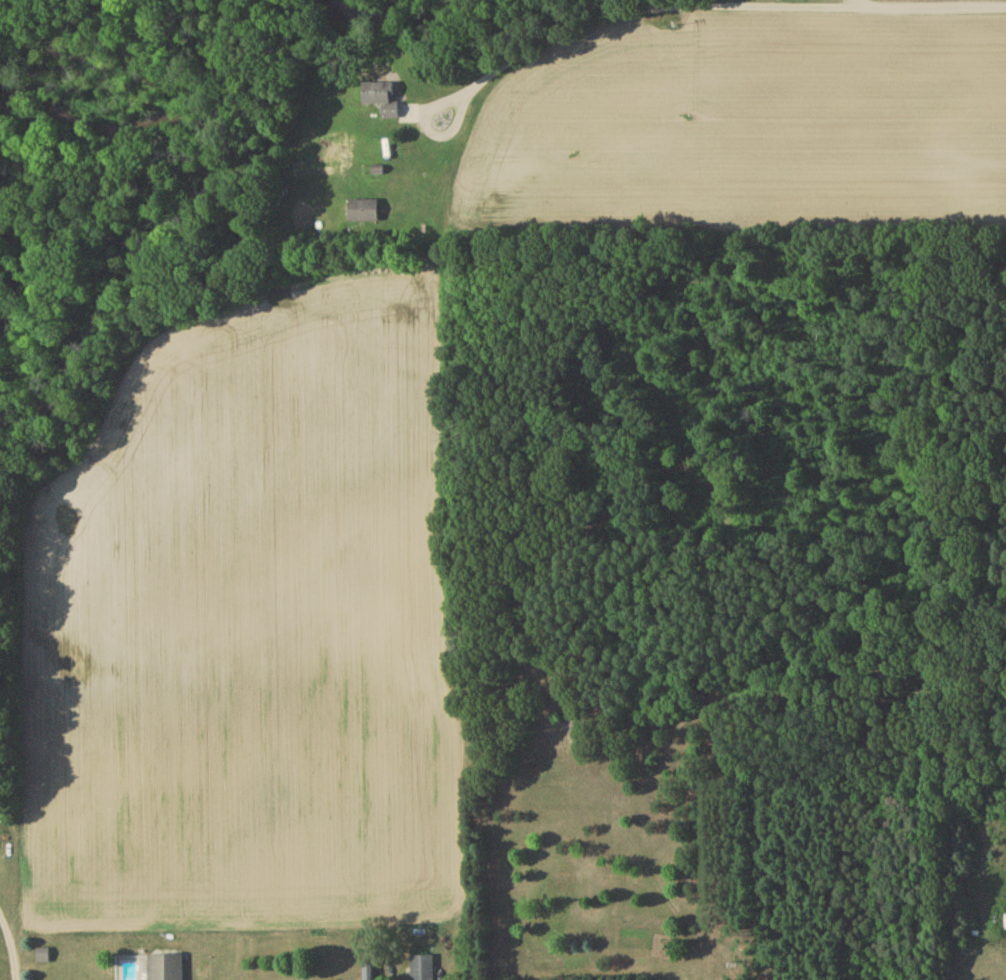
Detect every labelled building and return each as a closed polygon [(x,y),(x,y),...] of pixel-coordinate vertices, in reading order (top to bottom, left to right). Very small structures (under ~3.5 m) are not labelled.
[(366,108),(384,108),(384,122),(399,122),(399,87),(366,87),(366,108)] [(380,202),(350,202),(350,224),(380,224),(380,202)] [(183,957),(148,957),(148,979),(183,979),(183,957)] [(412,979),(434,979),(434,958),(412,958),(412,979)]
